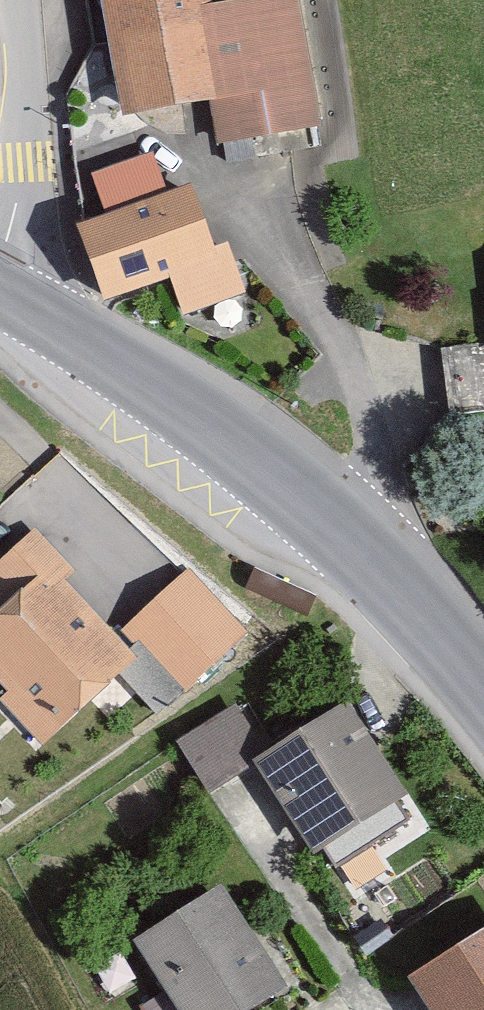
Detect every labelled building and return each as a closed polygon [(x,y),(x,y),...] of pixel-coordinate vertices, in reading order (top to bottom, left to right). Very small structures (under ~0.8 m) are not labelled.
[(122,122),(217,106),(224,149),(324,132),(301,0),(244,0),(212,6),(211,0),(100,0),(122,122)] [(155,156),(90,178),(104,220),(75,230),(103,311),(173,287),(182,314),(242,294),(227,252),(215,256),(192,188),(168,196),(155,156)] [(482,342),(446,345),(451,402),(483,399),(483,368),(482,342)] [(6,612),(51,570),(64,584),(74,573),(37,531),(0,565),(0,605),(6,612)] [(190,568),(124,629),(182,693),(249,632),(190,568)] [(0,617),(0,688),(47,739),(134,660),(64,584),(51,570),(6,612),(0,617)] [(233,707),(179,743),(213,794),(267,758),(233,707)] [(344,708),(251,769),(314,864),(407,803),(344,708)] [(135,949),(174,1009),(262,1009),(286,995),(222,894),(135,949)] [(409,987),(424,1009),(483,1009),(483,939),(409,987)]
